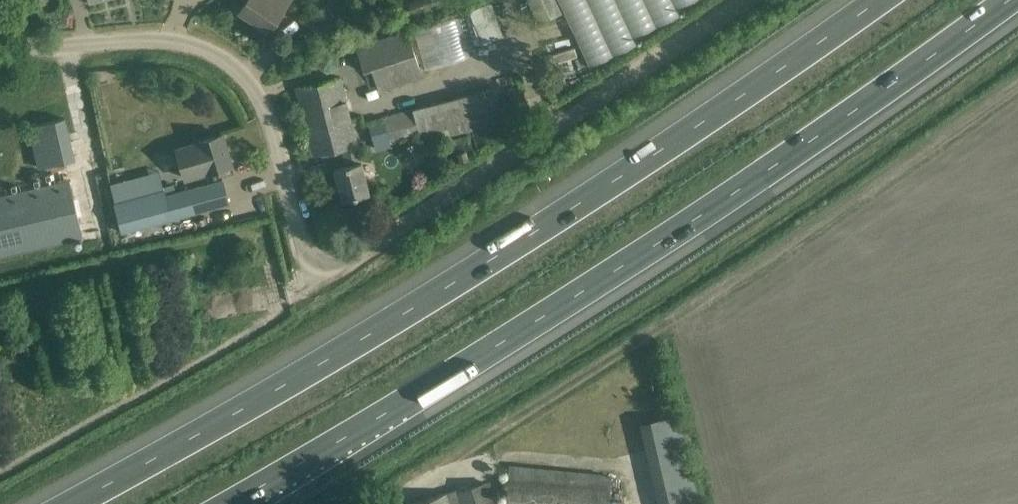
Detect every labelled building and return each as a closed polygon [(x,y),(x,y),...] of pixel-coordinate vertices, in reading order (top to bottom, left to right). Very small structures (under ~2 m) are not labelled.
[(280,14),(284,8),(272,0),(247,0),(239,11),(269,31),(280,14)] [(538,24),(562,13),(556,0),(527,0),(538,24)] [(587,65),(638,45),(634,34),(681,16),(677,6),(691,0),(562,0),(587,65)] [(304,23),(316,37),(320,42),(332,31),(328,26),(336,20),(325,6),(304,23)] [(470,9),(408,32),(408,30),(357,47),(364,70),(372,68),(379,89),(422,76),(420,67),(481,44),(470,9)] [(369,193),(340,76),(296,87),(313,155),(342,149),(346,165),(334,168),(342,200),(369,193)] [(412,108),(421,140),(505,118),(503,111),(526,104),(525,101),(522,88),(498,94),(497,89),(496,87),(495,87),(412,108)] [(30,126),(39,167),(75,159),(65,118),(30,126)] [(392,147),(385,122),(369,126),(376,151),(392,147)] [(184,179),(207,172),(232,164),(222,134),(197,141),(198,143),(176,150),(184,179)] [(165,195),(161,178),(147,182),(150,193),(115,203),(122,232),(229,203),(222,179),(186,189),(165,195)] [(82,236),(69,180),(0,197),(0,255),(82,236)] [(640,423),(659,503),(700,503),(677,412),(652,419),(652,420),(640,423)] [(608,488),(508,478),(505,503),(607,503),(608,488)] [(486,482),(458,491),(457,488),(411,503),(493,503),(486,482)]
